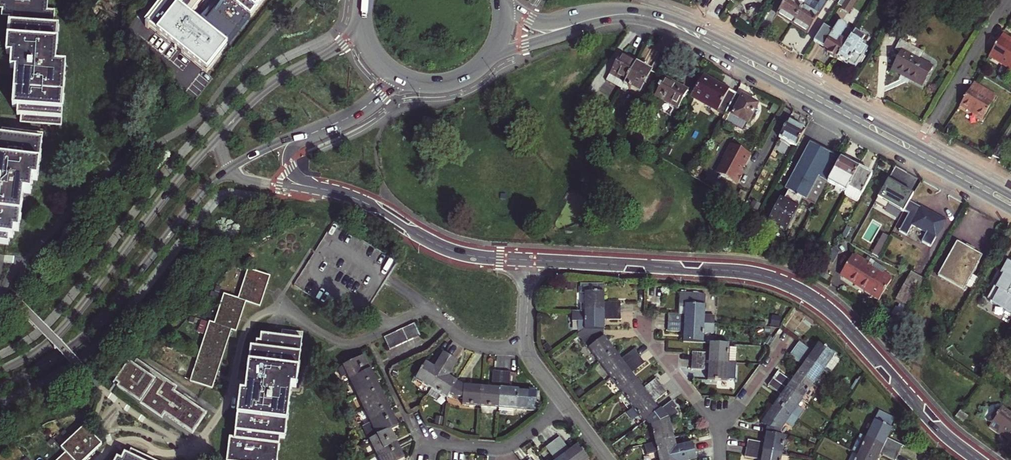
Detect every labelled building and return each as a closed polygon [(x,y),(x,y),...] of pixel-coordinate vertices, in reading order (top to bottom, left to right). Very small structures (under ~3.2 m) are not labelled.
[(58,26),(53,26),(54,12),(47,11),(48,0),(0,0),(0,9),(2,9),(2,16),(9,17),(7,56),(12,56),(17,56),(17,60),(17,64),(11,63),(11,69),(16,70),(13,108),(22,109),(21,123),(38,124),(38,118),(47,118),(46,125),(61,126),(65,66),(56,65),(58,26)] [(207,74),(227,48),(202,29),(190,20),(205,0),(166,0),(146,26),(147,27),(145,29),(149,32),(150,30),(155,34),(194,65),(207,74)] [(227,48),(250,18),(226,0),(224,0),(202,29),(227,48)] [(250,18),(264,0),(226,0),(250,18)] [(808,0),(786,0),(785,3),(778,14),(794,24),(808,0)] [(814,0),(808,0),(794,24),(809,33),(826,7),(814,0)] [(838,4),(843,7),(843,8),(850,12),(858,0),(841,0),(838,4)] [(838,58),(849,41),(842,37),(848,28),(847,24),(843,22),(839,23),(829,38),(831,39),(825,48),(829,51),(828,52),(838,58)] [(849,41),(838,58),(847,64),(849,62),(856,66),(861,58),(862,59),(868,48),(864,46),(865,44),(863,42),(867,35),(857,29),(849,41)] [(1005,33),(991,56),(1010,67),(1010,36),(1005,33)] [(920,59),(924,52),(903,40),(898,48),(902,50),(892,68),(924,86),(935,67),(920,59)] [(620,92),(623,86),(634,64),(619,56),(604,84),(620,92)] [(634,64),(623,86),(639,95),(652,71),(636,63),(634,64)] [(690,98),(723,116),(724,115),(735,94),(729,90),(729,89),(702,75),(690,98)] [(677,109),(688,90),(665,78),(661,86),(659,85),(657,88),(659,90),(655,98),(677,109)] [(964,101),(983,113),(996,92),(977,80),(964,101)] [(590,96),(584,92),(575,104),(581,108),(590,96)] [(740,97),(735,94),(724,115),(729,118),(730,116),(744,124),(747,126),(759,105),(741,96),(740,97)] [(730,116),(729,118),(726,123),(741,131),(744,124),(730,116)] [(778,138),(795,147),(804,130),(787,121),(778,138)] [(12,139),(2,138),(0,138),(0,244),(6,245),(8,245),(9,238),(13,239),(14,232),(18,232),(23,194),(30,195),(32,181),(37,182),(41,143),(20,140),(19,147),(11,147),(12,139)] [(20,140),(12,139),(11,147),(19,147),(20,140)] [(730,144),(723,159),(724,159),(718,171),(719,175),(738,184),(744,173),(741,171),(743,166),(745,167),(751,155),(730,144)] [(818,178),(827,182),(839,159),(810,144),(786,190),(790,192),(802,198),(806,201),(818,178)] [(846,192),(857,169),(839,159),(827,182),(846,192)] [(858,200),(870,176),(857,169),(846,192),(845,194),(858,200)] [(818,178),(806,201),(815,205),(827,182),(818,178)] [(802,198),(790,192),(785,201),(782,199),(770,221),(788,231),(800,209),(798,207),(802,198)] [(896,208),(877,198),(865,220),(881,228),(883,224),(886,225),(896,208)] [(945,222),(909,202),(904,211),(909,214),(899,232),(907,237),(912,226),(926,234),(921,243),(931,248),(945,222)] [(872,254),(878,258),(889,238),(883,235),(872,254)] [(832,248),(820,242),(815,252),(826,259),(832,248)] [(982,257),(957,243),(936,281),(961,295),(982,257)] [(839,252),(832,248),(826,259),(833,263),(839,252)] [(853,255),(852,255),(843,269),(846,271),(843,275),(855,283),(854,285),(877,301),(891,280),(890,280),(891,278),(883,272),(885,269),(868,257),(865,261),(855,253),(853,255)] [(1008,266),(1001,278),(998,276),(991,288),(994,290),(986,303),(1010,316),(1010,267),(1008,266)] [(846,271),(843,269),(839,275),(854,285),(855,283),(843,275),(846,271)] [(266,288),(269,277),(248,270),(239,299),(246,301),(260,306),(266,288)] [(924,281),(910,273),(896,300),(909,308),(924,281)] [(578,294),(585,294),(585,313),(621,313),(621,303),(604,303),(604,285),(580,285),(580,288),(578,288),(578,294)] [(239,299),(224,294),(214,324),(231,330),(236,331),(240,318),(246,301),(239,299)] [(669,324),(714,327),(714,319),(704,318),(705,298),(680,296),(679,316),(669,315),(669,324)] [(585,331),(604,331),(604,321),(621,321),(621,313),(585,313),(572,313),(572,324),(578,324),(578,337),(585,331)] [(214,324),(210,323),(200,352),(222,359),(228,341),(231,330),(214,324)] [(684,342),(703,344),(704,334),(713,334),(714,327),(669,324),(668,332),(684,333),(684,342)] [(415,325),(410,328),(415,339),(420,337),(415,325)] [(404,330),(409,342),(415,339),(410,328),(404,330)] [(404,330),(397,333),(402,344),(409,342),(404,330)] [(601,366),(616,354),(604,338),(604,331),(585,331),(578,337),(601,366)] [(280,439),(285,440),(291,387),(297,388),(303,335),(283,333),(282,340),(261,338),(261,344),(257,344),(256,351),(251,350),(247,387),(246,395),(241,394),(236,440),(230,439),(228,459),(277,459),(280,439)] [(402,344),(397,333),(390,336),(395,347),(402,344)] [(389,350),(395,347),(390,336),(384,339),(389,350)] [(795,350),(824,370),(834,356),(818,345),(813,353),(799,343),(795,350)] [(692,362),(736,364),(737,346),(710,344),(709,354),(693,353),(692,362)] [(797,374),(812,386),(824,370),(795,350),(790,357),(803,367),(797,374)] [(616,354),(601,366),(611,379),(639,358),(634,351),(621,361),(616,354)] [(190,382),(212,389),(218,372),(222,359),(200,352),(190,382)] [(426,364),(416,380),(432,390),(451,359),(443,355),(435,369),(426,364)] [(192,435),(207,415),(175,392),(178,389),(152,369),(135,356),(115,383),(117,384),(119,385),(117,388),(161,420),(163,418),(164,416),(179,426),(192,435)] [(342,368),(349,382),(371,371),(364,357),(342,368)] [(639,358),(611,379),(622,394),(637,382),(631,374),(644,364),(639,358)] [(451,359),(432,390),(439,394),(448,400),(451,396),(458,383),(449,378),(457,364),(451,359)] [(707,380),(727,382),(727,380),(735,380),(736,364),(692,362),(692,370),(708,371),(707,380)] [(349,382),(356,396),(378,385),(371,371),(349,382)] [(481,408),(499,409),(502,373),(494,372),(493,389),(483,389),(481,408)] [(502,373),(499,409),(528,411),(529,394),(519,393),(519,391),(509,390),(510,374),(502,373)] [(774,380),(802,400),(812,386),(797,374),(791,382),(779,373),(774,380)] [(637,382),(622,394),(633,408),(661,387),(657,380),(643,390),(637,382)] [(776,403),(798,420),(804,412),(797,407),(802,400),(774,380),(768,387),(781,396),(776,403)] [(483,389),(464,387),(458,383),(451,396),(456,399),(463,400),(463,406),(481,408),(483,389)] [(356,396),(363,410),(385,399),(378,385),(356,396)] [(661,387),(633,408),(644,423),(647,421),(660,412),(653,404),(666,394),(661,387)] [(363,410),(370,425),(392,414),(385,399),(363,410)] [(651,426),(655,443),(674,439),(670,422),(679,415),(675,411),(678,409),(672,402),(660,412),(647,421),(651,426)] [(798,420),(776,403),(770,412),(761,424),(767,428),(765,435),(779,437),(780,431),(786,423),(792,428),(798,420)] [(1006,404),(1003,408),(1000,406),(988,422),(992,425),(990,429),(1000,437),(1001,436),(1010,443),(1010,408),(1006,404)] [(959,412),(955,418),(964,425),(968,419),(959,412)] [(894,420),(879,413),(866,439),(898,455),(902,447),(888,440),(892,430),(890,429),(894,420)] [(363,429),(370,442),(391,432),(399,428),(392,414),(370,425),(363,429)] [(66,454),(72,459),(86,459),(101,446),(85,429),(63,451),(66,454)] [(369,442),(375,456),(397,446),(391,432),(370,442),(369,442)] [(747,450),(782,456),(785,438),(779,437),(765,435),(764,444),(748,441),(747,450)] [(866,439),(860,436),(852,453),(858,456),(867,459),(878,459),(880,456),(890,459),(895,459),(898,455),(866,439)] [(659,459),(662,459),(694,452),(692,445),(676,449),(674,439),(655,443),(644,446),(647,456),(657,453),(659,459)] [(576,447),(569,453),(558,440),(552,445),(563,459),(586,459),(576,447)] [(552,445),(546,450),(554,459),(563,459),(552,445)] [(375,456),(378,459),(401,459),(404,459),(397,446),(375,456)] [(782,456),(747,450),(745,459),(752,459),(781,459),(782,456)] [(140,455),(131,451),(128,457),(125,455),(122,459),(150,459),(140,455)]
